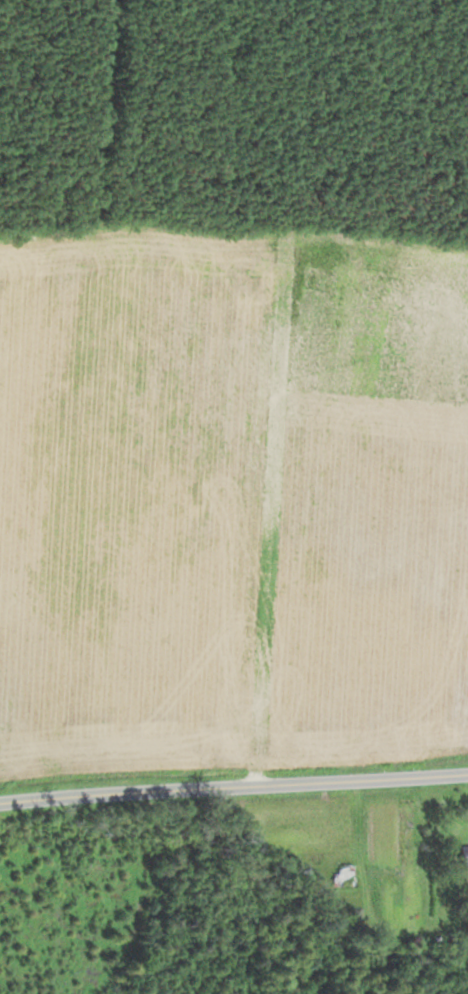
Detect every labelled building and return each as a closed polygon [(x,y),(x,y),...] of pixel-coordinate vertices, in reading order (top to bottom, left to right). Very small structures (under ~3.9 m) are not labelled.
[(456,845),(456,863),(467,863),(467,845),(456,845)] [(352,862),(338,862),(338,871),(333,871),(333,886),(352,886),(352,862)]
